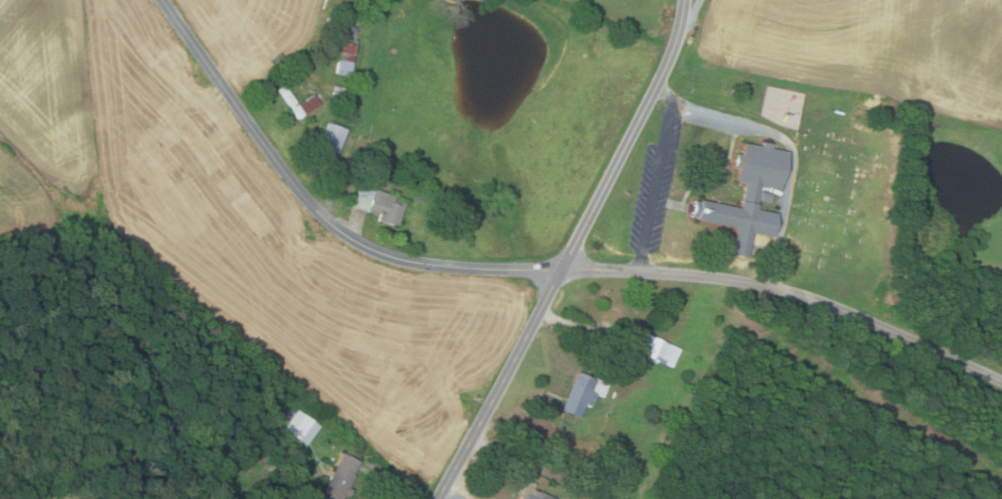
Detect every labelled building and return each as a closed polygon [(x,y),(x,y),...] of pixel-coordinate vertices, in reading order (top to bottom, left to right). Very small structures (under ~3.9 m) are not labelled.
[(351,61),(338,59),(339,52),(335,52),(336,42),(353,44),(351,61)] [(350,76),(334,74),(336,61),(351,63),(350,76)] [(296,119),(277,90),(284,85),(297,104),(312,94),(319,104),(296,119)] [(345,130),(336,155),(318,148),(327,123),(345,130)] [(743,183),(735,182),(737,169),(732,168),(735,154),(739,155),(742,142),(758,146),(759,140),(772,143),(771,148),(787,151),(779,190),(759,186),(755,210),(775,214),(771,237),(750,232),(745,257),(730,254),(735,228),(695,220),(696,217),(690,216),(693,202),(698,203),(699,200),(738,208),(743,183)] [(360,185),(396,197),(395,201),(406,204),(398,226),(379,219),(381,215),(353,206),(360,185)] [(760,199),(761,191),(772,194),(771,202),(760,199)] [(672,367),(637,351),(646,333),(680,348),(672,367)] [(627,368),(632,370),(628,377),(624,375),(627,368)] [(578,417),(559,408),(571,382),(573,382),(578,371),(595,379),(590,390),(596,393),(590,406),(584,404),(578,417)] [(305,444),(282,428),(295,409),(319,425),(305,444)] [(266,435),(261,440),(256,436),(261,430),(266,435)] [(511,432),(519,436),(516,443),(507,439),(511,432)] [(359,461),(340,498),(317,498),(341,452),(359,461)] [(557,498),(519,498),(526,479),(536,483),(534,490),(557,498)]
